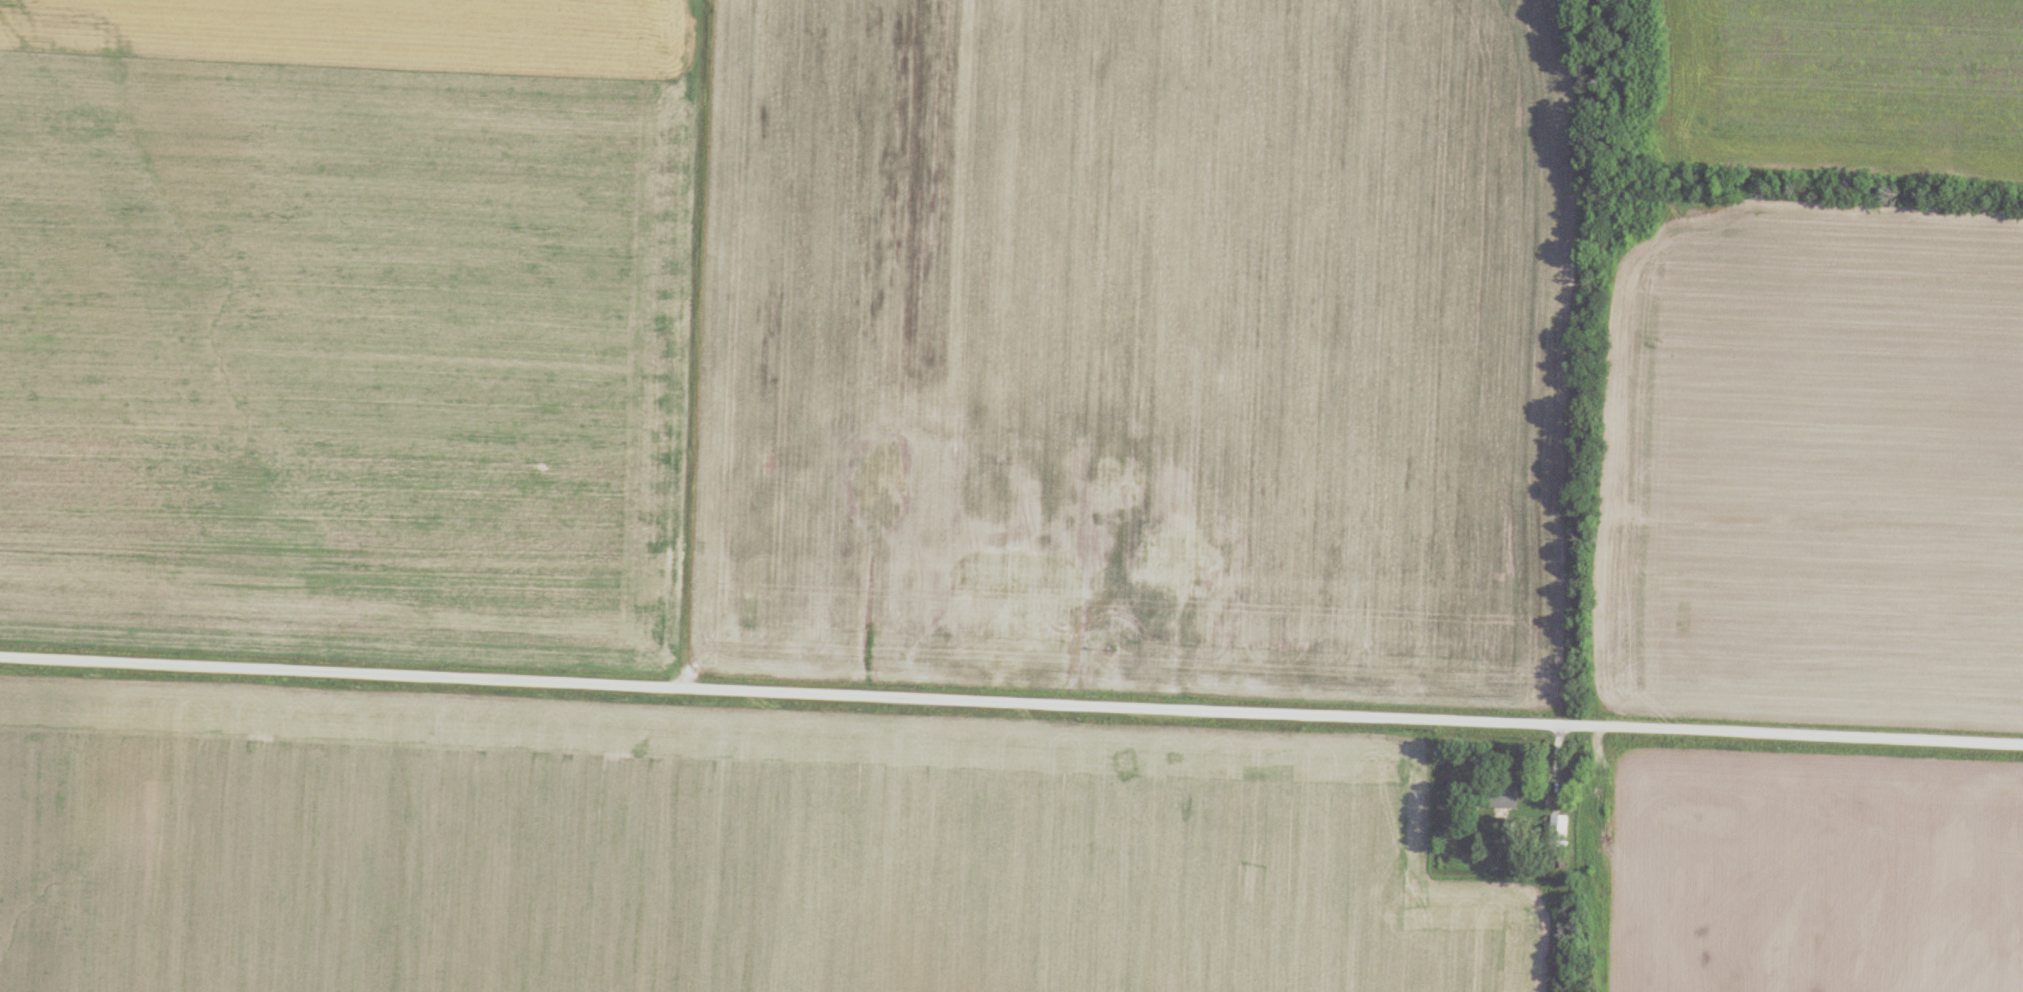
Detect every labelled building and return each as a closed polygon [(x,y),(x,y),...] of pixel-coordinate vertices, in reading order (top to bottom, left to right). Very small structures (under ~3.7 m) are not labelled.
[(1479,808),(1518,808),(1518,786),(1479,786),(1479,808)] [(1551,842),(1567,842),(1567,816),(1551,816),(1551,842)]
